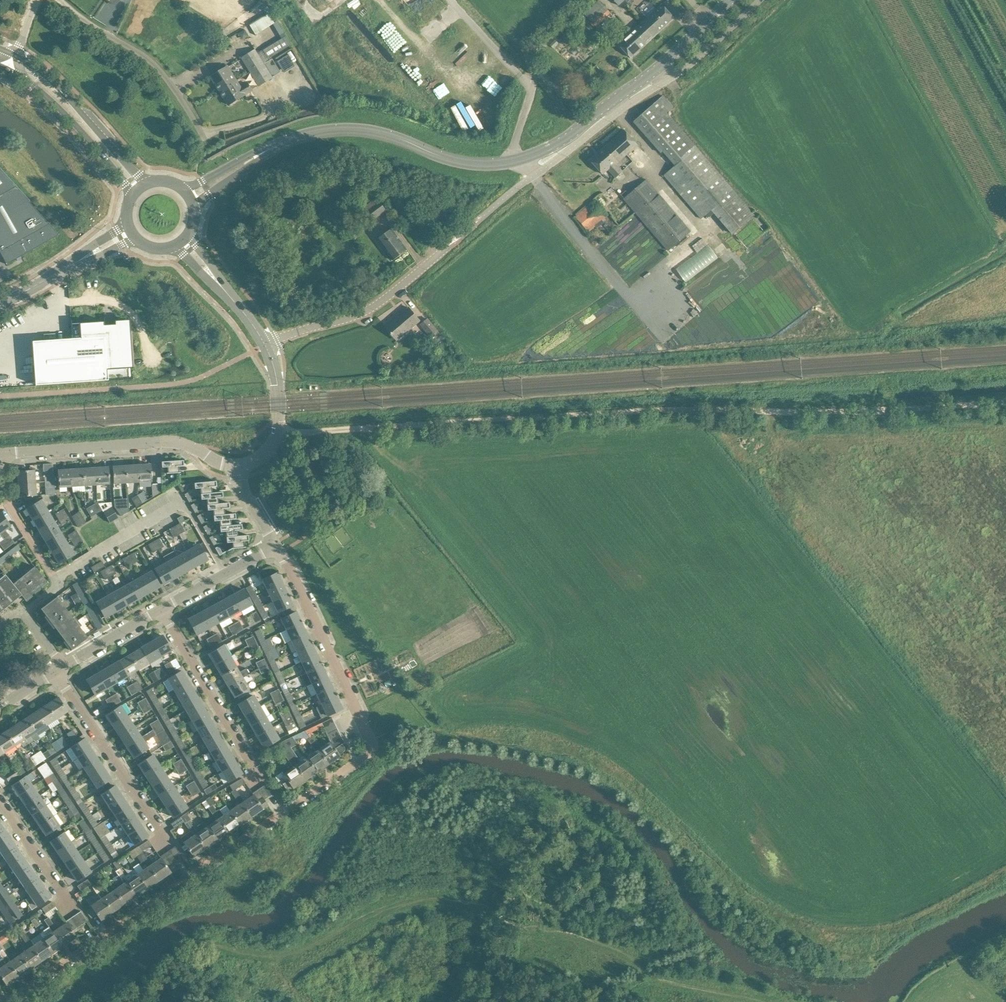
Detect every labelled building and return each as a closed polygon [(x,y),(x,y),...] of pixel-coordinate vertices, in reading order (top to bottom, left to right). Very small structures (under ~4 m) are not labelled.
[(438,0),(425,0),(416,8),(423,14),(438,0)] [(585,13),(597,26),(611,13),(599,0),(585,13)] [(662,4),(640,24),(653,38),(675,18),(662,4)] [(275,22),(274,23),(283,38),(287,36),(277,20),(275,22)] [(653,38),(640,24),(618,44),(631,57),(653,38)] [(245,30),(239,34),(242,39),(249,35),(245,30)] [(274,66),(264,50),(258,53),(255,49),(242,58),(259,86),(273,78),(268,70),(274,66)] [(212,77),(220,91),(237,80),(228,66),(212,77)] [(237,80),(220,91),(229,105),(245,95),(245,94),(252,90),(248,83),(241,87),(237,80)] [(310,86),(298,94),(303,102),(316,93),(310,86)] [(653,142),(661,152),(663,150),(676,165),(665,175),(702,217),(713,207),(734,230),(753,213),(752,212),(695,145),(667,113),(673,107),(670,103),(663,96),(643,113),(634,121),(641,129),(653,142)] [(590,160),(597,167),(603,174),(608,169),(616,178),(623,172),(615,164),(637,144),(624,130),(590,160)] [(6,264),(16,259),(17,261),(21,258),(20,256),(58,235),(28,202),(29,200),(0,169),(0,253),(6,264)] [(678,216),(669,205),(660,195),(646,179),(623,199),(669,251),(688,234),(691,231),(686,226),(678,216)] [(575,216),(587,230),(607,213),(595,199),(575,216)] [(366,211),(373,220),(386,210),(379,201),(366,211)] [(377,239),(393,260),(408,250),(392,228),(377,239)] [(678,268),(687,280),(720,256),(711,244),(678,268)] [(386,327),(397,340),(420,320),(409,307),(386,327)] [(71,338),(32,341),(35,385),(107,380),(133,378),(133,377),(129,377),(129,368),(132,368),(130,330),(126,330),(125,319),(114,320),(114,324),(104,325),(104,321),(71,323),(71,320),(70,320),(71,338)] [(421,324),(432,338),(439,332),(428,319),(421,324)] [(166,473),(180,472),(179,472),(178,466),(183,466),(183,460),(161,461),(161,467),(167,467),(167,472),(166,472),(166,473)] [(150,464),(138,465),(139,482),(151,481),(150,464)] [(138,465),(125,466),(126,482),(139,482),(138,465)] [(126,482),(125,466),(112,466),(113,483),(126,482)] [(96,467),(83,468),(84,485),(97,484),(96,467)] [(108,467),(96,467),(97,484),(109,483),(108,467)] [(83,468),(70,469),(71,486),(84,485),(83,468)] [(70,469),(57,470),(59,487),(71,486),(70,469)] [(17,471),(18,483),(35,482),(34,470),(17,471)] [(53,470),(44,471),(45,482),(54,481),(53,470)] [(200,488),(200,493),(212,492),(211,486),(216,486),(216,480),(194,483),(194,488),(200,488)] [(35,482),(18,483),(19,496),(36,495),(35,482)] [(152,484),(152,497),(162,491),(162,487),(162,484),(152,484)] [(212,492),(200,493),(201,499),(206,499),(207,504),(218,503),(218,497),(223,497),(222,491),(212,492)] [(142,492),(137,495),(142,503),(147,500),(142,492)] [(137,495),(132,499),(136,506),(142,503),(137,495)] [(26,508),(33,519),(47,511),(41,500),(26,508)] [(218,503),(207,504),(207,510),(213,509),(213,515),(225,514),(224,508),(229,507),(229,502),(218,503)] [(102,510),(97,503),(93,505),(90,505),(86,507),(86,510),(91,517),(97,513),(102,510)] [(120,505),(118,506),(122,515),(128,511),(123,503),(120,505)] [(111,507),(103,512),(105,516),(109,522),(112,521),(117,517),(111,507)] [(63,509),(55,513),(58,519),(66,514),(63,509)] [(47,511),(33,519),(39,530),(54,522),(47,511)] [(79,511),(71,516),(78,527),(86,522),(79,511)] [(3,538),(10,546),(14,542),(5,529),(10,525),(0,512),(0,533),(3,538)] [(225,514),(213,515),(214,521),(219,520),(220,526),(231,524),(230,519),(236,518),(235,513),(225,514)] [(66,514),(58,519),(61,524),(69,520),(66,514)] [(179,523),(174,526),(179,535),(185,532),(180,523),(185,520),(182,515),(177,518),(179,523)] [(54,522),(39,530),(46,541),(60,532),(54,522)] [(231,524),(220,526),(219,526),(220,532),(226,531),(226,537),(237,535),(237,530),(242,529),(241,523),(231,524)] [(174,526),(169,529),(174,538),(179,535),(174,526)] [(76,530),(67,535),(71,540),(71,541),(79,536),(79,535),(76,530)] [(60,532),(46,541),(52,552),(67,543),(60,532)] [(237,535),(226,537),(226,542),(232,542),(233,548),(231,548),(227,550),(228,551),(232,548),(245,547),(245,546),(244,546),(243,541),(248,540),(248,534),(237,535)] [(79,536),(71,541),(74,546),(82,541),(79,536)] [(3,538),(0,540),(0,542),(5,549),(10,546),(3,538)] [(159,538),(154,541),(158,549),(164,546),(159,538)] [(154,541),(148,544),(152,552),(158,549),(154,541)] [(67,543),(52,552),(59,563),(73,554),(67,543)] [(199,544),(188,550),(196,565),(207,559),(199,544)] [(17,545),(6,553),(9,557),(21,548),(17,545)] [(188,550),(177,557),(185,571),(196,565),(188,550)] [(133,552),(128,555),(133,563),(138,560),(133,552)] [(6,553),(0,558),(0,564),(9,557),(6,553)] [(128,555),(122,559),(127,567),(133,563),(128,555)] [(177,557),(166,563),(174,578),(185,571),(177,557)] [(102,561),(91,567),(94,572),(105,566),(102,561)] [(166,563),(155,569),(163,584),(174,578),(166,563)] [(111,565),(106,568),(111,576),(116,573),(111,565)] [(25,600),(47,582),(34,566),(13,584),(21,594),(25,600)] [(106,568),(100,571),(105,579),(111,576),(106,568)] [(151,571),(140,577),(149,592),(160,586),(151,571)] [(262,579),(267,588),(267,590),(282,583),(277,572),(262,579)] [(21,594),(13,584),(6,576),(0,582),(0,611),(21,594)] [(140,577),(129,583),(138,598),(149,592),(140,577)] [(85,591),(91,588),(86,579),(80,583),(85,591)] [(129,583),(118,590),(127,604),(138,598),(129,583)] [(282,583),(267,590),(273,601),(287,594),(282,583)] [(251,585),(246,588),(251,598),(257,595),(251,585)] [(244,589),(232,595),(240,610),(252,604),(244,589)] [(118,590),(107,596),(116,611),(127,604),(118,590)] [(78,595),(77,592),(71,596),(75,603),(81,600),(78,595)] [(287,594),(273,601),(278,612),(282,610),(284,614),(291,611),(289,606),(292,605),(287,594)] [(232,595),(221,601),(229,616),(240,610),(232,595)] [(257,595),(251,598),(258,608),(263,606),(257,595)] [(96,602),(100,608),(105,617),(116,611),(107,596),(96,602)] [(57,597),(41,609),(60,635),(76,622),(57,597)] [(221,601),(210,607),(218,622),(229,616),(221,601)] [(263,606),(258,608),(264,619),(269,616),(263,606)] [(210,607),(199,613),(207,628),(218,622),(210,607)] [(256,611),(250,614),(255,623),(260,619),(256,611)] [(301,622),(295,611),(281,618),(286,629),(301,622)] [(207,628),(199,613),(188,619),(196,634),(207,628)] [(239,621),(234,624),(238,632),(249,626),(246,621),(241,624),(239,621)] [(76,622),(60,635),(71,649),(87,637),(76,622)] [(286,629),(279,632),(284,643),(291,640),(306,633),(301,622),(286,629)] [(228,627),(232,635),(238,632),(234,624),(228,627)] [(254,631),(259,643),(265,640),(260,629),(254,631)] [(217,633),(211,636),(216,644),(222,641),(217,633)] [(306,633),(291,640),(296,651),(311,644),(306,633)] [(162,635),(151,642),(160,656),(171,650),(162,635)] [(244,639),(247,646),(256,642),(253,635),(244,639)] [(206,639),(210,647),(216,644),(211,636),(206,639)] [(265,640),(259,643),(265,653),(275,648),(272,642),(267,644),(265,640)] [(151,642),(140,648),(149,663),(160,656),(151,642)] [(256,642),(247,646),(250,651),(257,648),(259,654),(262,652),(259,647),(256,642)] [(311,644),(296,651),(301,661),(316,655),(311,644)] [(223,645),(209,653),(215,664),(229,656),(223,645)] [(140,648),(129,655),(138,669),(149,663),(140,648)] [(275,648),(265,653),(269,663),(275,661),(274,659),(279,657),(275,648)] [(129,655),(119,661),(127,675),(138,669),(129,655)] [(316,655),(301,661),(307,672),(321,665),(316,655)] [(229,656),(215,664),(221,675),(236,667),(229,656)] [(255,663),(256,665),(258,668),(267,664),(264,658),(255,663)] [(119,661),(108,667),(116,682),(127,675),(119,661)] [(170,661),(164,665),(169,673),(175,670),(170,661)] [(275,661),(269,663),(274,674),(280,672),(275,661)] [(267,664),(258,668),(261,674),(269,669),(267,664)] [(312,683),(326,676),(321,665),(307,672),(301,675),(306,685),(312,683)] [(108,667),(97,674),(106,688),(116,682),(108,667)] [(159,667),(154,671),(159,679),(164,676),(159,667)] [(236,667),(221,675),(228,686),(249,674),(248,673),(249,673),(246,668),(239,672),(236,667)] [(182,670),(173,675),(168,678),(174,689),(188,681),(182,670)] [(148,674),(153,682),(159,679),(154,671),(148,674)] [(280,672),(274,674),(280,686),(285,683),(280,672)] [(106,688),(97,674),(86,680),(95,694),(106,688)] [(249,674),(228,686),(234,697),(237,695),(239,698),(250,692),(245,683),(252,679),(249,674)] [(326,676),(312,683),(317,694),(331,687),(326,676)] [(137,680),(132,683),(137,692),(142,689),(137,680)] [(188,681),(174,689),(180,699),(194,691),(188,681)] [(126,687),(131,695),(137,692),(132,683),(126,687)] [(285,696),(290,693),(285,683),(280,686),(285,696)] [(331,687),(317,694),(322,704),(336,698),(331,687)] [(146,691),(152,702),(158,699),(151,688),(146,691)] [(278,689),(270,693),(273,699),(281,695),(278,689)] [(194,691),(180,699),(186,709),(200,701),(194,691)] [(116,693),(111,696),(116,704),(121,701),(116,693)] [(290,707),(295,704),(290,693),(285,696),(290,707)] [(238,704),(245,714),(259,706),(252,695),(238,704)] [(281,695),(273,699),(275,705),(284,700),(281,695)] [(105,699),(110,708),(116,704),(111,696),(105,699)] [(67,711),(58,697),(47,704),(55,716),(56,718),(67,711)] [(145,697),(137,702),(140,708),(149,703),(145,697)] [(322,704),(316,707),(321,718),(342,708),(336,698),(322,704)] [(158,699),(152,702),(158,712),(163,709),(158,699)] [(200,701),(186,709),(192,720),(206,712),(200,701)] [(149,703),(140,708),(143,713),(152,709),(149,703)] [(55,716),(47,704),(37,710),(46,725),(56,718),(55,716)] [(295,704),(290,707),(294,717),(300,714),(295,704)] [(127,716),(120,706),(106,715),(113,725),(127,716)] [(259,706),(245,714),(251,725),(265,717),(259,706)] [(163,709),(158,712),(164,722),(169,719),(163,709)] [(46,725),(37,710),(26,717),(36,732),(38,735),(49,728),(46,725)] [(280,715),(283,721),(292,717),(289,710),(280,715)] [(206,712),(192,720),(198,730),(212,722),(206,712)] [(300,714),(294,717),(300,729),(306,726),(300,714)] [(134,727),(127,716),(113,725),(120,736),(134,727)] [(36,732),(26,717),(16,724),(28,743),(34,740),(35,742),(40,738),(38,735),(36,732)] [(170,733),(175,729),(180,727),(174,717),(169,719),(164,722),(170,733)] [(265,717),(251,725),(257,736),(272,728),(265,717)] [(292,717),(283,721),(289,734),(298,729),(292,717)] [(332,717),(321,723),(323,726),(324,729),(335,723),(332,717)] [(158,719),(149,723),(153,730),(161,724),(158,719)] [(212,722),(198,730),(204,740),(218,732),(212,722)] [(321,723),(305,731),(310,738),(312,736),(309,733),(323,726),(321,723)] [(335,723),(324,729),(327,734),(337,729),(335,723)] [(6,731),(15,745),(16,747),(21,743),(23,746),(28,743),(16,724),(6,731)] [(127,747),(134,757),(149,747),(146,741),(156,734),(160,742),(168,737),(161,724),(153,730),(141,737),(127,747)] [(141,737),(134,727),(120,736),(127,747),(141,737)] [(272,728),(257,736),(264,747),(278,739),(272,728)] [(175,729),(170,733),(176,743),(181,739),(175,729)] [(337,729),(327,734),(329,739),(340,734),(337,729)] [(72,730),(66,733),(72,741),(77,738),(72,730)] [(0,735),(0,746),(7,757),(4,752),(15,745),(6,731),(0,735)] [(218,732),(204,740),(210,751),(224,742),(218,732)] [(316,742),(312,745),(316,751),(318,750),(328,764),(340,756),(339,754),(343,751),(344,750),(344,749),(344,748),(344,747),(342,744),(344,742),(340,734),(329,739),(330,741),(320,748),(316,742)] [(62,736),(56,740),(62,748),(67,745),(62,736)] [(308,739),(312,745),(316,742),(312,736),(310,738),(309,738),(308,739)] [(84,738),(76,744),(71,747),(77,757),(91,748),(84,738)] [(181,739),(176,743),(182,753),(187,750),(181,739)] [(53,746),(48,750),(51,755),(62,748),(56,740),(51,743),(53,746)] [(170,740),(162,745),(165,751),(174,746),(170,740)] [(282,741),(280,743),(267,750),(270,755),(281,749),(284,755),(289,761),(293,758),(292,757),(289,752),(282,741)] [(224,742),(210,751),(216,761),(230,753),(224,742)] [(91,748),(77,757),(84,767),(97,758),(91,748)] [(40,750),(35,754),(41,762),(51,755),(48,750),(42,753),(40,750)] [(187,750),(182,753),(188,763),(193,760),(187,750)] [(316,751),(306,757),(316,772),(328,764),(318,750),(316,751)] [(230,753),(216,761),(222,771),(236,763),(230,753)] [(30,757),(35,765),(41,762),(35,754),(30,757)] [(138,764),(145,774),(159,765),(152,755),(138,764)] [(293,758),(289,761),(290,762),(289,763),(292,766),(292,767),(295,765),(304,780),(316,772),(306,757),(300,761),(295,755),(292,757),(293,758)] [(54,758),(49,761),(56,772),(61,768),(54,758)] [(97,758),(84,767),(90,777),(104,768),(97,758)] [(181,758),(172,763),(176,769),(184,764),(181,758)] [(193,760),(188,763),(194,773),(199,770),(193,760)] [(46,762),(38,768),(45,778),(48,776),(52,772),(46,762)] [(13,766),(14,768),(15,768),(20,775),(26,772),(20,763),(14,767),(13,766)] [(236,763),(222,771),(228,781),(242,773),(236,763)] [(184,764),(176,769),(179,774),(187,769),(184,764)] [(159,765),(145,774),(152,785),(166,776),(159,765)] [(282,771),(275,776),(281,786),(283,785),(287,791),(304,780),(295,765),(292,767),(292,766),(283,773),(282,771)] [(2,788),(20,775),(15,768),(14,768),(13,766),(3,773),(0,768),(0,786),(2,788)] [(61,768),(56,772),(62,781),(67,778),(61,768)] [(104,768),(90,777),(97,787),(101,784),(104,788),(110,784),(107,781),(110,779),(104,768)] [(199,770),(194,773),(200,784),(205,781),(199,770)] [(12,785),(19,795),(32,786),(29,782),(35,777),(31,772),(25,776),(12,785)] [(52,772),(48,776),(54,785),(59,782),(52,772)] [(166,776),(152,785),(159,796),(173,786),(166,776)] [(67,778),(62,781),(69,791),(74,788),(67,778)] [(245,783),(242,778),(229,785),(233,790),(245,783)] [(194,781),(185,785),(189,791),(197,786),(194,781)] [(205,781),(200,784),(206,794),(217,788),(214,783),(209,787),(205,781)] [(59,782),(54,785),(60,795),(65,792),(59,782)] [(267,783),(262,786),(268,796),(273,793),(267,783)] [(101,794),(107,802),(108,804),(121,795),(115,785),(101,794)] [(32,786),(19,795),(25,805),(39,796),(32,786)] [(173,786),(159,796),(166,806),(180,797),(173,786)] [(197,786),(189,791),(192,796),(200,792),(197,786)] [(262,786),(257,790),(264,800),(268,796),(262,786)] [(74,788),(69,791),(76,801),(81,798),(74,788)] [(231,792),(235,798),(239,795),(235,789),(231,792)] [(252,793),(253,794),(259,803),(264,800),(257,790),(252,793)] [(65,792),(60,795),(67,805),(72,802),(65,792)] [(239,795),(235,798),(239,804),(241,802),(251,817),(268,805),(264,800),(259,803),(253,794),(243,801),(239,795)] [(121,795),(108,804),(114,814),(128,805),(121,795)] [(39,796),(25,805),(32,815),(46,805),(39,796)] [(208,798),(206,799),(210,806),(212,804),(215,803),(210,796),(208,798)] [(180,797),(166,806),(173,817),(187,807),(180,797)] [(210,806),(206,799),(202,802),(206,809),(208,807),(212,814),(216,811),(212,804),(210,806)] [(83,801),(78,804),(87,818),(92,814),(83,801)] [(46,805),(32,815),(39,825),(52,816),(57,812),(50,802),(46,805)] [(72,802),(67,805),(74,815),(79,812),(72,802)] [(239,804),(230,810),(240,825),(251,817),(241,802),(239,804)] [(128,805),(114,814),(121,824),(134,815),(128,805)] [(216,811),(212,814),(216,819),(218,818),(228,832),(240,825),(230,810),(220,817),(216,811)] [(186,812),(182,815),(187,822),(189,820),(191,819),(186,812)] [(92,814),(87,818),(93,828),(103,821),(98,824),(92,814)] [(134,815),(121,824),(128,834),(141,825),(134,815)] [(182,815),(170,823),(174,828),(184,821),(189,829),(193,826),(189,820),(187,822),(182,815)] [(52,816),(39,825),(46,835),(49,833),(51,836),(57,832),(54,829),(59,825),(52,816)] [(218,818),(216,819),(207,826),(217,840),(228,832),(218,818)] [(78,822),(85,833),(90,829),(83,819),(78,822)] [(103,821),(93,828),(100,838),(105,835),(110,831),(103,821)] [(189,829),(190,831),(193,835),(195,834),(205,848),(217,840),(207,826),(204,821),(194,827),(193,826),(189,829)] [(141,825),(128,834),(134,844),(148,835),(141,825)] [(10,837),(3,827),(0,830),(0,844),(10,837)] [(90,829),(85,833),(91,842),(96,839),(90,829)] [(190,831),(189,832),(180,838),(193,856),(205,848),(195,834),(193,835),(190,831)] [(50,841),(57,851),(70,842),(63,832),(50,841)] [(105,835),(100,838),(106,848),(111,844),(105,835)] [(0,844),(0,852),(3,856),(17,847),(10,837),(0,844)] [(96,839),(91,842),(98,852),(103,849),(96,839)] [(148,840),(138,846),(142,851),(151,844),(148,840)] [(70,842),(57,851),(64,861),(77,852),(70,842)] [(111,844),(106,848),(113,858),(118,855),(111,844)] [(175,846),(169,850),(176,860),(182,856),(175,846)] [(17,847),(3,856),(10,866),(23,857),(17,847)] [(103,849),(98,852),(104,862),(109,859),(103,849)] [(169,850),(165,853),(171,863),(176,860),(169,850)] [(77,852),(64,861),(71,871),(84,862),(77,852)] [(143,852),(138,855),(142,861),(147,858),(143,852)] [(160,856),(161,858),(167,866),(171,863),(165,853),(160,856)] [(23,857),(10,866),(17,876),(30,867),(23,857)] [(151,864),(147,858),(142,861),(146,867),(149,866),(159,880),(171,872),(167,866),(161,858),(151,864)] [(113,863),(118,870),(120,869),(121,867),(116,860),(113,863)] [(146,867),(142,861),(139,863),(143,870),(137,874),(147,888),(159,880),(149,866),(146,867)] [(84,862),(71,871),(77,881),(90,872),(84,862)] [(30,867),(17,876),(23,886),(37,877),(30,867)] [(115,871),(119,877),(123,874),(120,869),(118,870),(115,871)] [(123,874),(119,877),(123,883),(126,881),(136,896),(147,888),(137,874),(128,880),(123,874)] [(37,877),(23,886),(30,896),(44,887),(37,877)] [(87,879),(77,886),(81,891),(90,884),(87,879)] [(123,883),(114,889),(124,904),(136,896),(126,881),(123,883)] [(0,887),(0,893),(4,899),(14,892),(9,884),(4,888),(2,886),(0,887)] [(92,887),(96,893),(101,890),(97,884),(92,887)] [(30,896),(25,899),(28,904),(33,901),(37,906),(50,897),(44,887),(30,896)] [(101,890),(96,893),(100,899),(103,897),(112,912),(124,904),(114,889),(105,896),(101,890)] [(14,892),(4,899),(11,909),(16,905),(9,896),(14,892)] [(103,897),(100,899),(91,905),(101,920),(112,912),(103,897)] [(52,901),(43,907),(42,908),(45,913),(55,906),(52,901)] [(20,911),(16,905),(11,909),(18,918),(23,915),(20,911)] [(8,911),(3,914),(10,924),(15,920),(8,911)] [(80,911),(75,914),(82,924),(87,921),(80,911)] [(75,914),(70,918),(77,928),(82,924),(75,914)] [(44,920),(48,926),(53,923),(48,917),(44,920)] [(66,922),(72,931),(77,928),(70,918),(65,921),(66,922)] [(56,929),(53,923),(48,926),(52,932),(54,930),(64,945),(76,937),(72,931),(66,922),(56,929)] [(43,938),(53,953),(64,945),(54,930),(52,932),(43,938)] [(21,935),(25,942),(30,939),(25,933),(21,935)] [(30,939),(25,942),(29,948),(31,946),(41,961),(53,953),(43,938),(33,945),(30,939)] [(29,948),(19,954),(30,969),(41,961),(31,946),(29,948)] [(2,948),(0,949),(1,950),(2,949),(6,955),(2,958),(6,964),(8,962),(18,977),(30,969),(19,954),(10,960),(2,948)] [(0,949),(0,950),(0,954),(2,957),(0,959),(0,963),(2,966),(0,968),(0,975),(6,985),(18,977),(8,962),(6,964),(2,958),(6,955),(2,949),(1,950),(0,949)]
